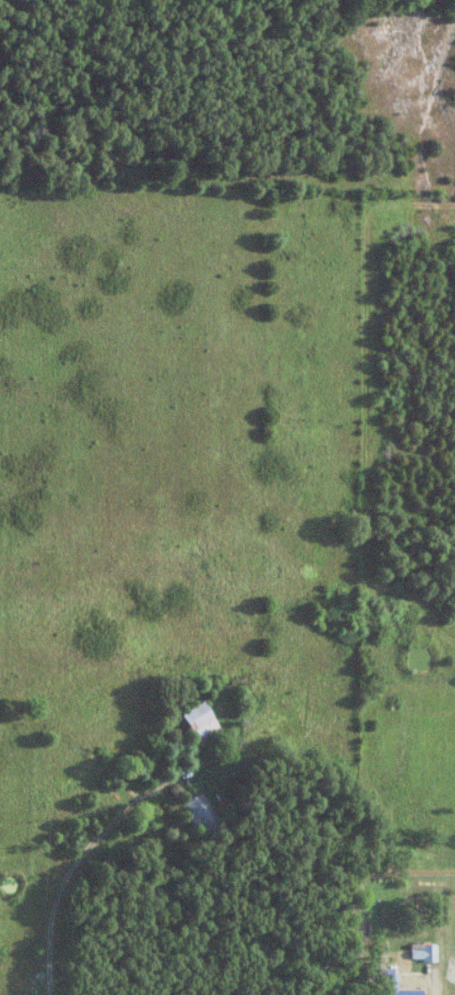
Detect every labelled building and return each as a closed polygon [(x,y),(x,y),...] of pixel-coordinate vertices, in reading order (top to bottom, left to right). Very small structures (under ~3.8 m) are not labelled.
[(186,714),(202,744),(225,733),(209,702),(186,714)] [(213,836),(228,824),(202,792),(187,805),(213,836)]
